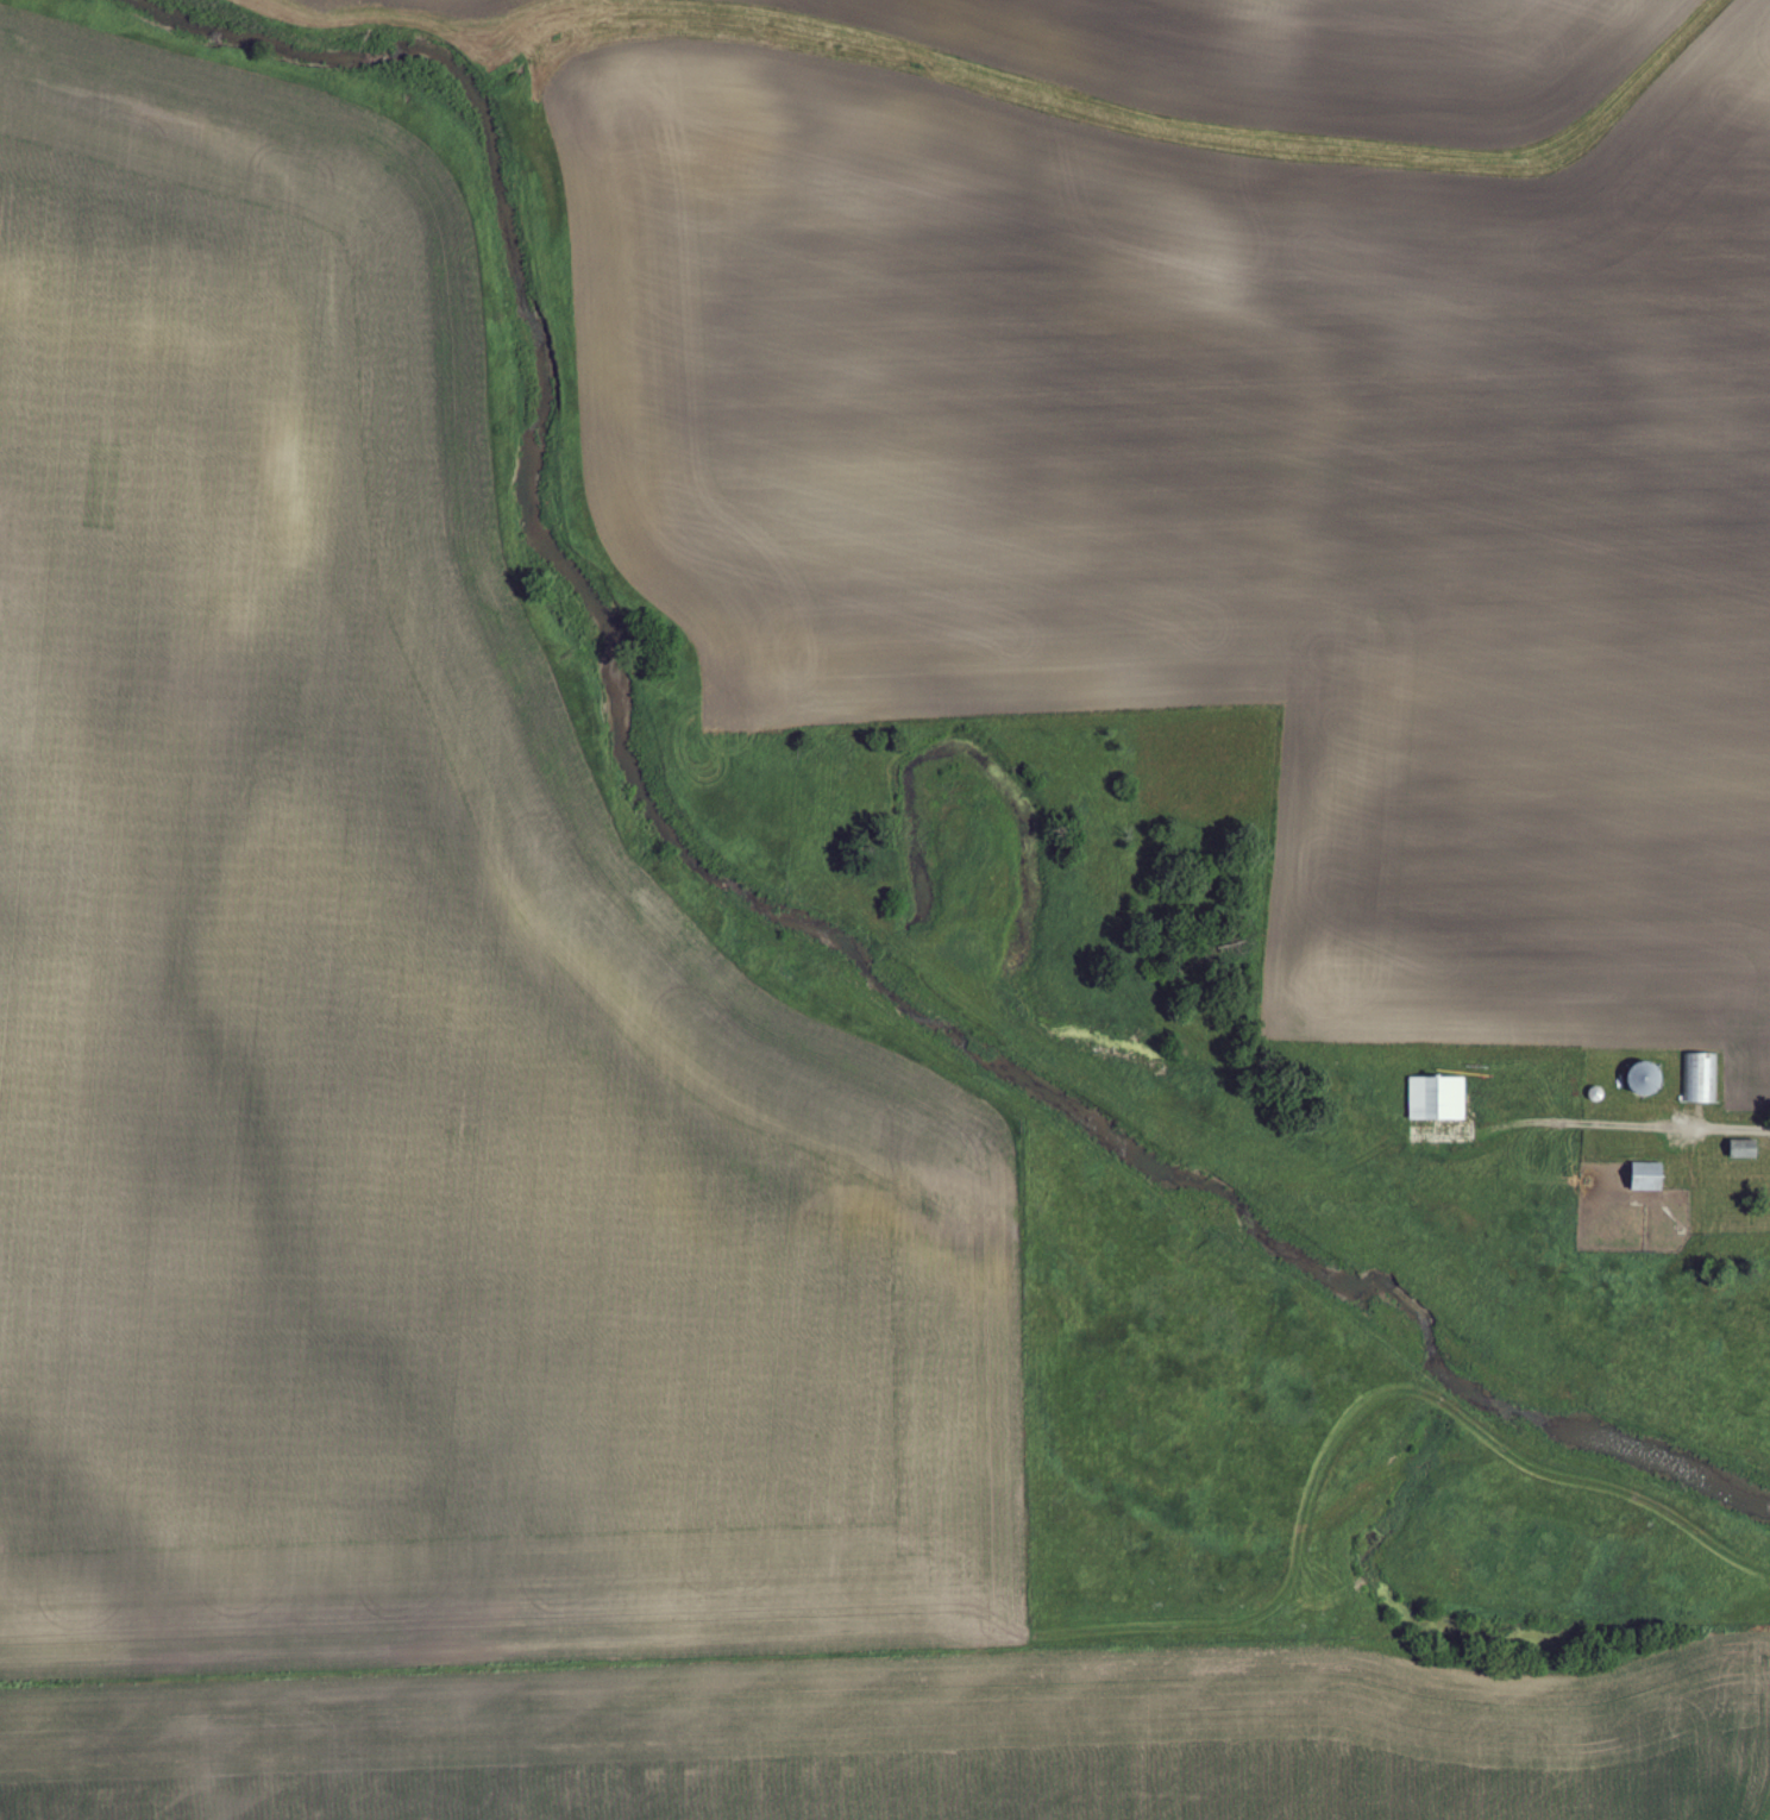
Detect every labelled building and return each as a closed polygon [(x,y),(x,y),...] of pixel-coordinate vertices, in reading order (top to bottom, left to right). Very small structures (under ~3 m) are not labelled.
[(1683,1102),(1716,1103),(1717,1055),(1684,1054),(1683,1102)] [(1465,1078),(1410,1078),(1410,1120),(1465,1121),(1465,1078)] [(1731,1158),(1757,1158),(1758,1140),(1732,1140),(1731,1158)] [(1663,1192),(1664,1163),(1633,1162),(1632,1191),(1663,1192)]
